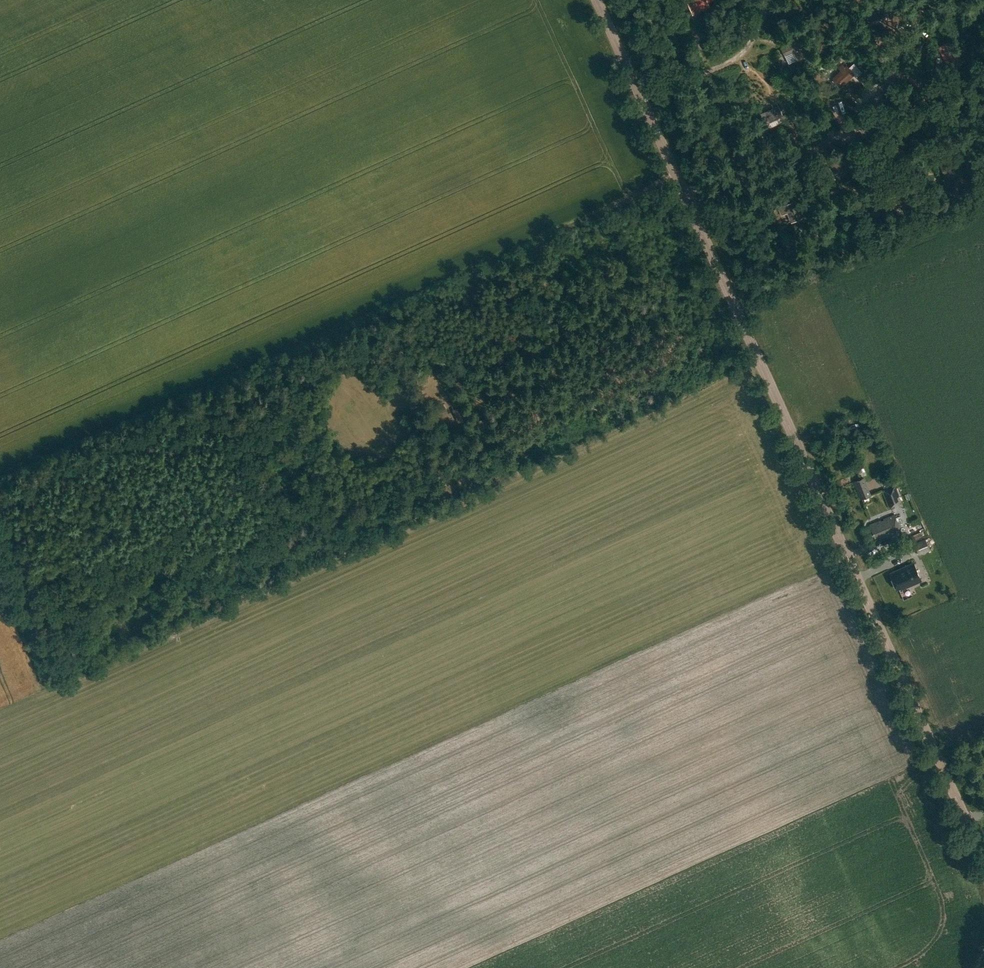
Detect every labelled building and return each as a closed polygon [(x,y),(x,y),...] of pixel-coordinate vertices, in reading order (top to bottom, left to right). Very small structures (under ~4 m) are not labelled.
[(693,13),(711,5),(709,1),(711,0),(688,0),(693,13)] [(879,4),(873,6),(873,5),(864,8),(870,21),(883,15),(879,4)] [(780,50),(788,65),(810,54),(800,34),(785,41),(788,46),(780,50)] [(832,78),(838,85),(853,72),(847,65),(832,78)] [(766,113),(771,125),(785,120),(780,108),(774,110),(774,109),(766,113)] [(792,120),(790,114),(784,117),(787,123),(792,120)] [(894,129),(902,126),(905,132),(914,128),(908,116),(891,123),(894,129)] [(938,163),(943,174),(958,169),(954,158),(938,163)] [(776,274),(767,278),(769,283),(779,279),(776,274)] [(865,477),(854,481),(861,499),(872,495),(865,477)] [(903,502),(895,483),(882,488),(890,507),(903,502)] [(869,523),(874,537),(878,535),(879,539),(900,531),(893,514),(869,523)] [(923,533),(911,538),(919,555),(930,550),(923,533)] [(892,575),(896,583),(898,582),(899,586),(922,576),(915,560),(896,569),(897,572),(892,575)]
